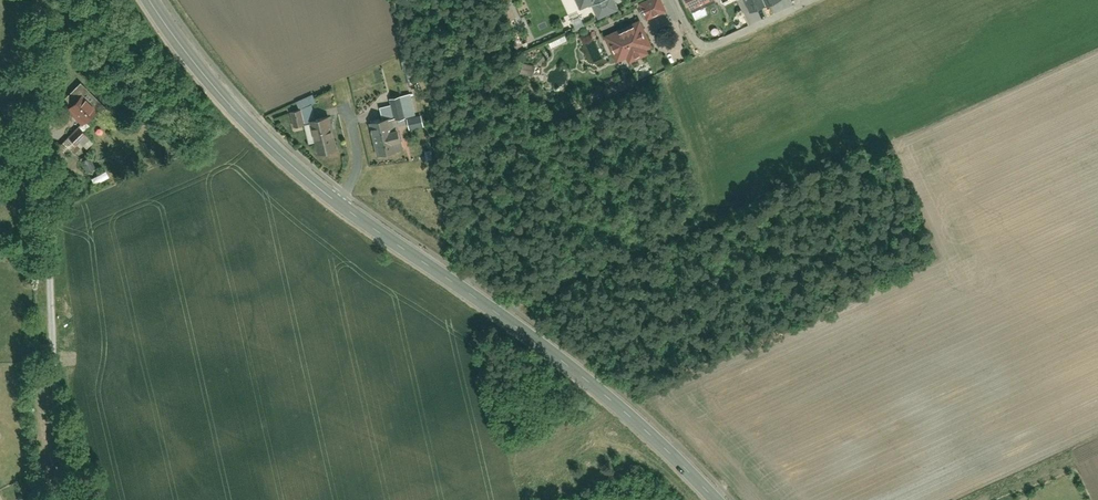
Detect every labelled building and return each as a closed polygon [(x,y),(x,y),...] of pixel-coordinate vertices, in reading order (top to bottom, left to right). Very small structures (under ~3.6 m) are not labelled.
[(618,10),(614,0),(600,0),(590,4),(596,18),(618,10)] [(639,2),(646,19),(666,10),(662,0),(644,0),(639,2)] [(751,12),(776,0),(745,0),(751,12)] [(640,20),(606,34),(618,64),(653,49),(640,20)] [(522,62),(520,73),(533,75),(535,64),(522,62)] [(102,109),(82,87),(73,95),(80,103),(72,110),(85,124),(102,109)] [(376,164),(401,160),(396,132),(414,129),(409,102),(390,105),(393,126),(370,130),(376,164)] [(318,166),(337,161),(327,123),(314,126),(311,114),(291,119),(295,136),(310,132),(318,166)] [(75,130),(60,142),(68,152),(82,139),(75,130)] [(85,173),(93,170),(88,157),(81,160),(85,173)] [(93,185),(109,177),(105,170),(90,178),(93,185)]
